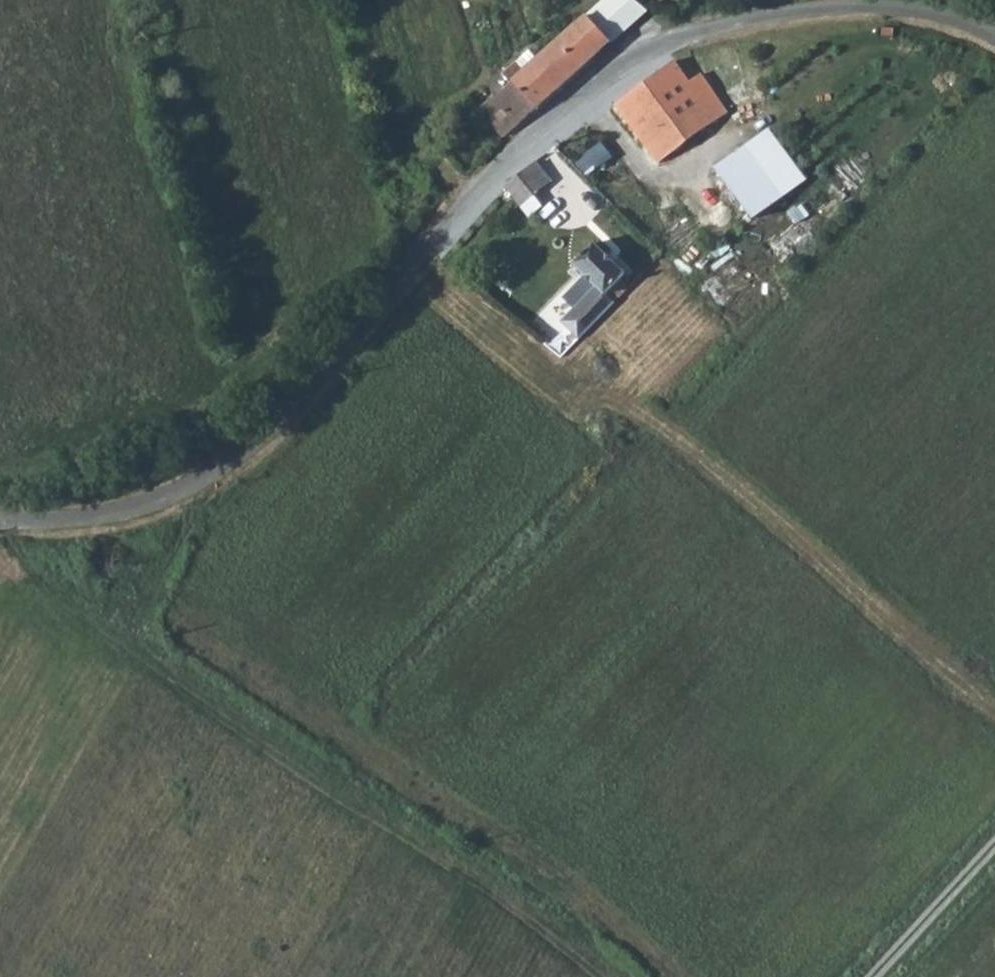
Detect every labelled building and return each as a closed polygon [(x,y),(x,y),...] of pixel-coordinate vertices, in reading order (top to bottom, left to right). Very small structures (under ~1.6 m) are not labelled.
[(646,8),(636,0),(601,0),(585,15),(609,41),(646,8)] [(585,15),(478,110),(502,137),(609,41),(585,15)] [(687,80),(674,62),(614,106),(654,161),(728,107),(701,70),(687,80)] [(804,179),(769,129),(714,168),(749,217),(804,179)] [(597,142),(574,161),(588,176),(610,157),(597,142)] [(532,166),(503,191),(518,208),(547,184),(532,166)] [(560,319),(579,337),(613,301),(603,292),(622,272),(593,244),(573,265),(594,284),(560,319)]
